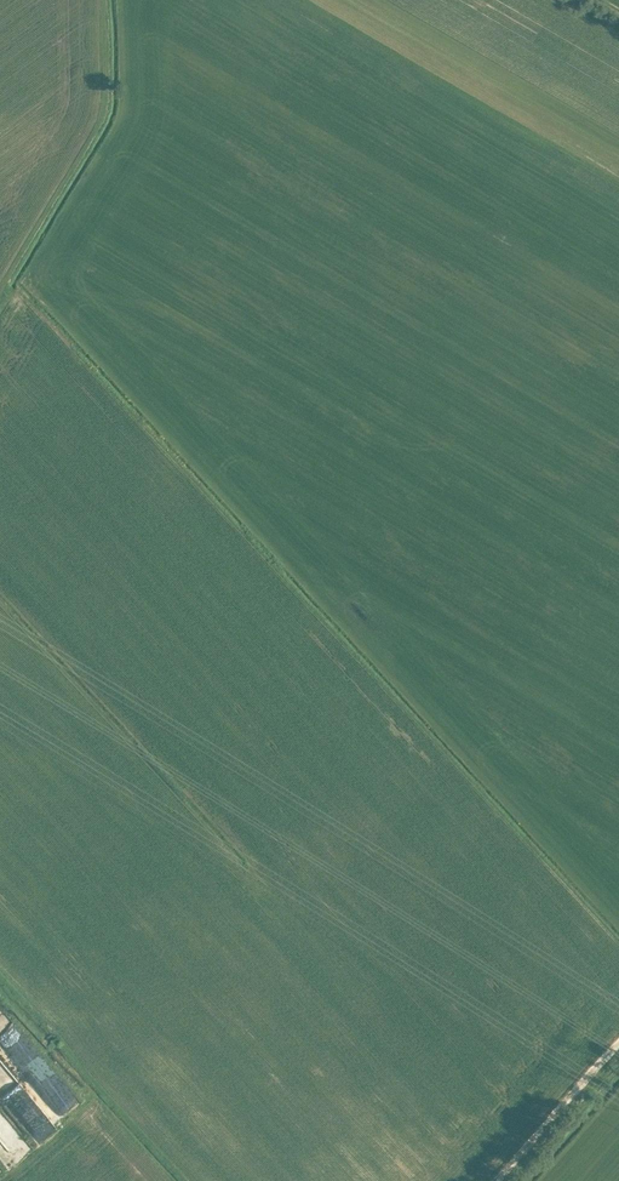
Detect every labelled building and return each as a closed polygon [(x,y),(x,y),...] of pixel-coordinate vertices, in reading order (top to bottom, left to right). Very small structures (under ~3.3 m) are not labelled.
[(63,1118),(81,1103),(6,1011),(0,1016),(0,1040),(63,1118)] [(38,1145),(57,1129),(0,1059),(0,1098),(38,1145)]
